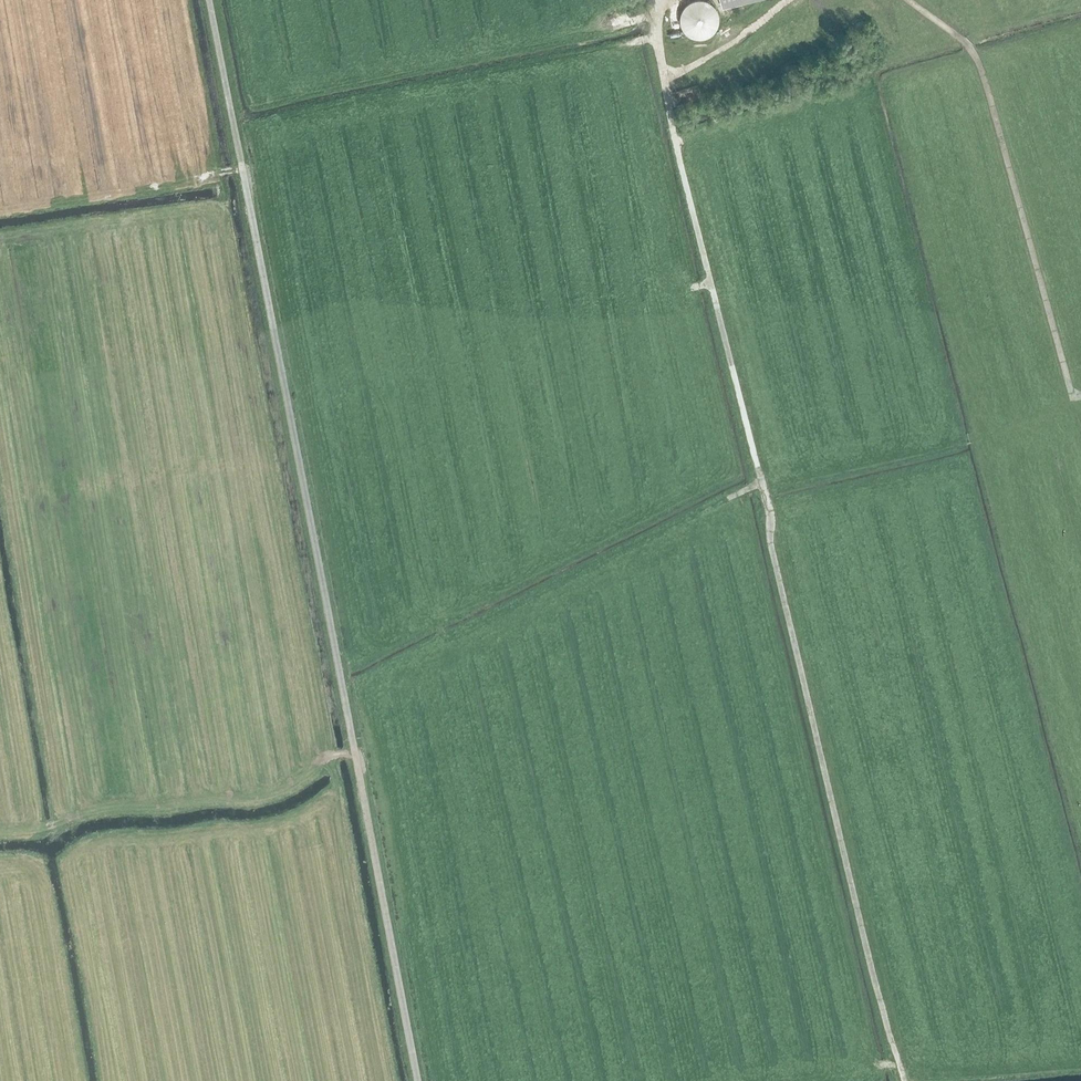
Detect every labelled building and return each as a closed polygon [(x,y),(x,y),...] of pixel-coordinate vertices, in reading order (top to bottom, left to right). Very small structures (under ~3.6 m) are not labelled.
[(680,20),(681,25),(683,30),(687,34),(692,37),(697,39),(703,39),(708,37),(713,34),(716,30),(719,25),(719,20),(719,14),(716,9),(713,5),(708,2),(703,0),(697,0),(692,2),(687,5),(683,9),(681,14),(680,20)]
